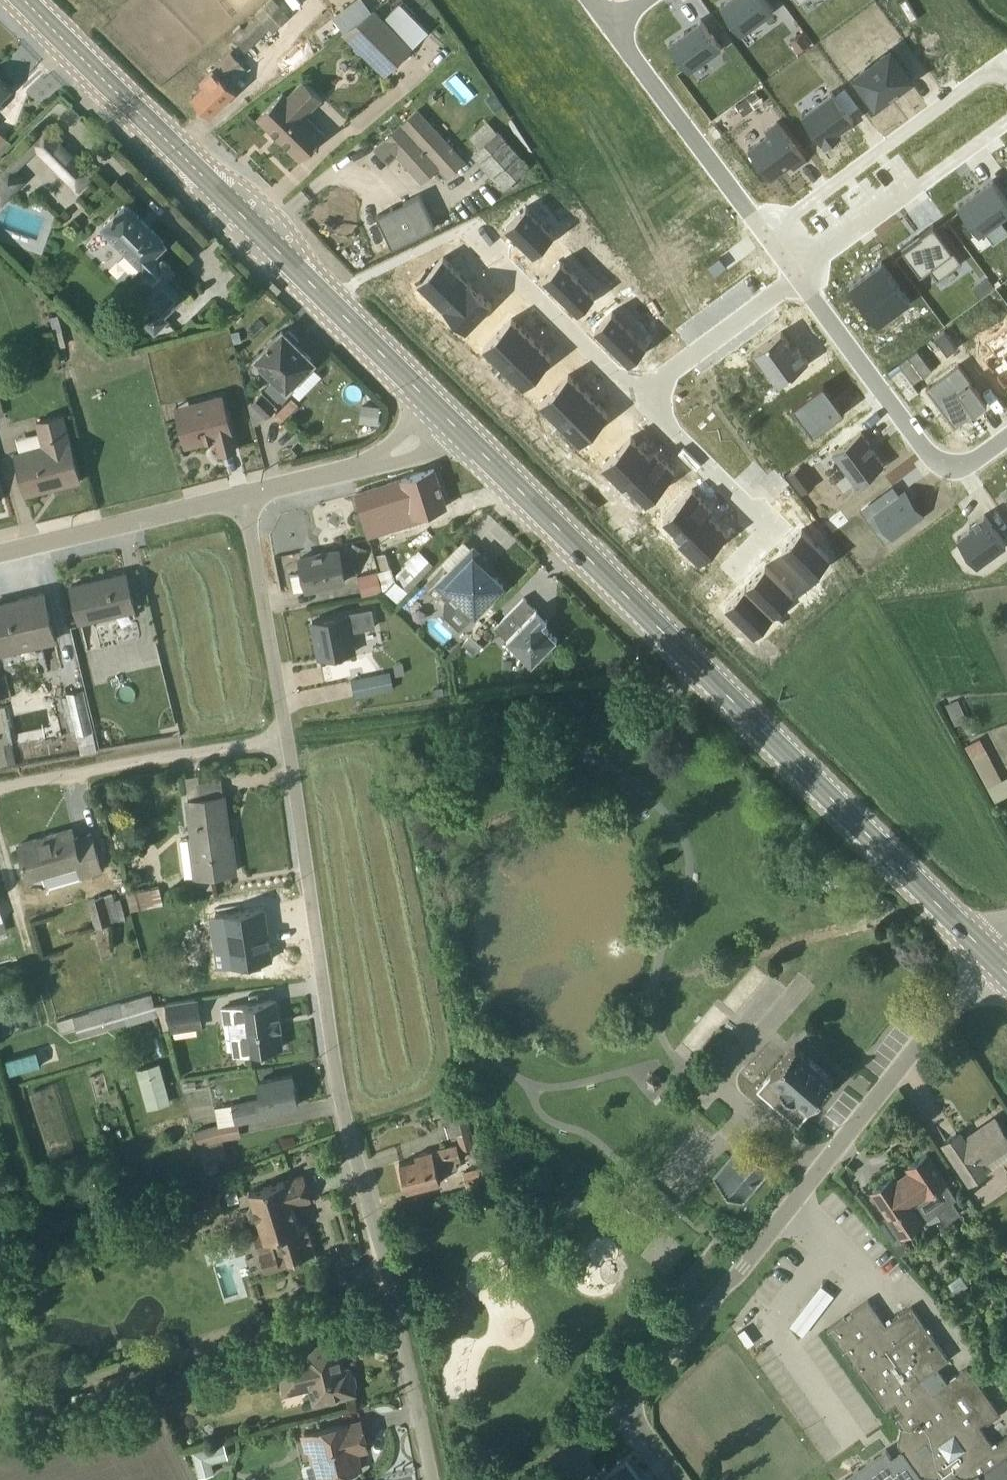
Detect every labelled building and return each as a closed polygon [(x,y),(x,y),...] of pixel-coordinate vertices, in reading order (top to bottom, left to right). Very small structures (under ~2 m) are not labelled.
[(766,0),(724,0),(719,4),(740,32),(772,8),(766,0)] [(277,2),(233,45),(241,53),(268,28),(272,32),(289,15),(277,2)] [(372,7),(341,32),(384,74),(427,31),(399,3),(383,18),(372,7)] [(700,18),(668,41),(688,69),(721,45),(700,18)] [(897,88),(912,78),(890,49),(853,76),(874,105),(888,95),(890,96),(899,90),(897,88)] [(247,71),(229,51),(199,81),(203,85),(191,96),(209,115),(235,90),(231,86),(247,71)] [(0,78),(0,99),(10,88),(0,78)] [(322,99),(302,80),(286,96),(283,92),(257,118),(299,160),(325,134),(306,116),(322,99)] [(831,91),(801,114),(824,145),(840,133),(838,130),(852,119),(831,91)] [(381,139),(372,148),(387,164),(396,157),(421,184),(438,169),(447,179),(465,162),(418,110),(382,140),(381,139)] [(793,168),(805,159),(777,121),(764,129),(767,134),(747,148),(770,179),(790,164),(793,168)] [(471,156),(502,190),(526,168),(485,122),(467,137),(478,149),(471,156)] [(61,139),(47,126),(0,170),(0,207),(27,181),(17,171),(35,152),(78,193),(92,180),(87,175),(92,170),(75,154),(72,156),(58,142),(61,139)] [(11,144),(0,133),(0,156),(11,144)] [(992,180),(957,206),(978,235),(1006,213),(1006,200),(992,180)] [(375,215),(391,248),(433,228),(418,195),(375,215)] [(154,336),(168,321),(163,316),(181,298),(162,279),(170,270),(169,266),(164,261),(159,260),(153,254),(164,243),(125,203),(100,228),(140,267),(131,275),(131,281),(144,295),(138,301),(148,312),(139,321),(154,336)] [(525,207),(506,227),(533,254),(553,234),(525,207)] [(932,224),(900,247),(920,274),(927,268),(937,280),(961,262),(932,224)] [(466,281),(442,257),(427,272),(424,270),(415,280),(441,307),(466,281)] [(560,261),(543,279),(577,312),(594,295),(560,261)] [(880,262),(848,286),(877,324),(909,300),(880,262)] [(441,307),(465,331),(491,305),(466,281),(441,307)] [(611,312),(594,329),(628,363),(645,346),(611,312)] [(530,339),(510,319),(482,348),(502,367),(530,339)] [(298,340),(288,331),(286,331),(284,332),(282,330),(253,360),(272,379),(247,404),(253,425),(257,423),(264,415),(265,416),(290,391),(298,399),(320,376),(309,365),(313,361),(296,343),(298,340)] [(765,367),(777,384),(807,361),(796,346),(792,349),(780,332),(749,355),(760,370),(765,367)] [(502,367),(522,387),(550,358),(530,339),(502,367)] [(953,427),(986,403),(957,364),(925,388),(953,427)] [(587,395),(567,375),(539,404),(559,424),(587,395)] [(791,408),(812,435),(843,412),(822,384),(791,408)] [(221,394),(174,406),(185,446),(215,438),(219,453),(235,449),(221,394)] [(559,424),(579,443),(607,415),(587,395),(559,424)] [(282,417),(297,403),(290,396),(275,410),(282,417)] [(79,482),(61,414),(34,421),(37,433),(16,439),(19,451),(14,452),(25,495),(79,482)] [(882,465),(860,432),(832,453),(855,485),(882,465)] [(649,456),(630,437),(602,466),(621,484),(649,456)] [(627,482),(646,501),(674,472),(653,452),(649,456),(621,484),(622,486),(627,482)] [(356,494),(370,538),(418,521),(417,516),(426,513),(428,516),(434,514),(433,510),(445,506),(433,469),(356,494)] [(712,510),(691,489),(663,518),(682,537),(677,541),(679,543),(708,514),(712,510)] [(896,534),(922,515),(904,491),(879,510),(896,534)] [(679,543),(698,562),(727,533),(708,514),(679,543)] [(976,565),(1005,543),(983,515),(968,526),(969,528),(956,538),(976,565)] [(801,530),(781,550),(809,578),(829,558),(801,530)] [(391,558),(413,551),(409,539),(387,547),(391,558)] [(473,547),(471,548),(463,540),(441,562),(448,570),(433,584),(447,597),(443,601),(442,614),(458,629),(502,585),(481,564),(485,560),(473,547)] [(352,543),(346,557),(360,563),(366,549),(352,543)] [(344,581),(338,550),(299,558),(302,573),(290,575),(293,591),(344,581)] [(385,589),(397,602),(432,564),(417,551),(392,577),(385,553),(376,555),(380,571),(376,572),(381,592),(385,589)] [(764,567),(744,587),(773,615),(793,595),(764,567)] [(361,596),(381,592),(376,571),(357,576),(361,596)] [(71,587),(80,624),(133,611),(125,574),(71,587)] [(744,587),(725,606),(753,635),(773,615),(744,587)] [(0,654),(54,641),(43,593),(0,603),(0,652),(0,654)] [(494,610),(463,643),(474,653),(481,646),(483,648),(498,632),(531,664),(540,655),(552,655),(552,643),(556,639),(542,624),(546,620),(523,597),(503,618),(494,610)] [(312,622),(319,659),(355,652),(352,631),(374,627),(370,610),(312,622)] [(81,690),(67,693),(77,735),(75,735),(79,753),(96,749),(91,731),(81,690)] [(966,721),(957,700),(945,705),(954,726),(966,721)] [(14,762),(6,732),(3,733),(1,737),(0,737),(0,766),(14,762)] [(964,746),(994,802),(1006,795),(1006,777),(1001,780),(978,738),(964,746)] [(228,838),(222,796),(220,779),(200,781),(199,775),(184,777),(185,783),(192,839),(179,841),(184,878),(234,871),(231,848),(225,848),(224,839),(228,838)] [(71,830),(18,845),(28,880),(43,876),(46,887),(101,872),(90,834),(74,838),(71,830)] [(158,887),(126,895),(131,912),(162,904),(158,887)] [(94,927),(124,918),(119,899),(114,900),(111,893),(87,900),(94,927)] [(15,970),(12,962),(0,966),(0,975),(15,970)] [(149,994),(57,1021),(61,1034),(65,1032),(67,1039),(125,1023),(126,1025),(156,1015),(149,994)] [(198,999),(155,1008),(162,1029),(168,1028),(169,1030),(201,1026),(198,999)] [(275,1000),(219,1008),(221,1023),(228,1023),(232,1054),(255,1051),(259,1053),(263,1053),(266,1052),(269,1049),(282,1047),(279,1027),(280,1027),(279,1016),(278,1016),(275,1000)] [(832,1077),(794,1045),(756,1088),(797,1124),(811,1107),(809,1104),(832,1077)] [(135,1070),(146,1109),(170,1103),(159,1063),(135,1070)] [(651,1072),(644,1077),(645,1086),(654,1089),(660,1084),(659,1076),(651,1072)] [(101,1073),(89,1075),(94,1098),(106,1095),(101,1073)] [(297,1105),(291,1075),(256,1081),(259,1097),(230,1103),(230,1104),(213,1107),(216,1124),(194,1131),(198,1147),(207,1145),(213,1163),(226,1159),(222,1141),(240,1135),(238,1124),(265,1118),(264,1112),(297,1105)] [(455,1135),(459,1149),(472,1146),(468,1131),(470,1130),(472,1142),(477,1141),(470,1111),(466,1111),(460,1095),(429,1105),(432,1118),(441,1116),(447,1137),(455,1135)] [(943,1143),(969,1183),(1006,1158),(1006,1138),(994,1118),(962,1139),(958,1133),(943,1143)] [(771,1164),(743,1140),(712,1175),(740,1200),(771,1164)] [(399,1164),(406,1191),(439,1182),(437,1174),(457,1169),(455,1161),(459,1160),(456,1145),(414,1155),(415,1159),(399,1164)] [(955,1199),(925,1154),(907,1166),(907,1167),(910,1172),(894,1183),(890,1178),(872,1190),(888,1216),(878,1222),(898,1252),(908,1245),(901,1235),(936,1212),(944,1223),(959,1213),(952,1201),(955,1199)] [(481,1167),(462,1172),(466,1187),(485,1181),(481,1167)] [(264,1274),(300,1263),(301,1262),(299,1258),(315,1253),(306,1225),(298,1228),(291,1207),(291,1206),(311,1200),(303,1175),(302,1175),(247,1192),(251,1203),(246,1210),(249,1219),(255,1222),(257,1222),(259,1231),(252,1233),(252,1234),(264,1274)] [(94,1183),(86,1186),(87,1189),(86,1189),(91,1203),(100,1200),(94,1183)] [(959,1275),(947,1284),(955,1294),(967,1285),(959,1275)] [(802,1335),(834,1293),(821,1282),(788,1324),(802,1335)] [(769,1300),(756,1291),(750,1300),(763,1308),(769,1300)] [(996,1444),(994,1442),(991,1444),(978,1426),(982,1422),(986,1423),(1000,1415),(966,1368),(948,1381),(938,1366),(948,1359),(910,1307),(885,1325),(867,1300),(826,1329),(883,1410),(894,1403),(901,1414),(895,1418),(900,1426),(896,1444),(900,1449),(890,1457),(885,1450),(842,1479),(922,1479),(919,1475),(934,1475),(939,1479),(940,1479),(953,1473),(962,1476),(965,1479),(1006,1479),(1006,1436),(996,1444)] [(339,1396),(353,1393),(353,1387),(355,1383),(353,1375),(349,1373),(347,1368),(340,1369),(337,1358),(339,1357),(335,1341),(298,1350),(298,1353),(273,1359),(282,1395),(308,1389),(311,1404),(312,1405),(327,1401),(330,1404),(336,1402),(339,1396)] [(303,1451),(308,1450),(310,1463),(303,1465),(301,1468),(304,1479),(305,1479),(316,1479),(361,1469),(357,1452),(368,1450),(360,1420),(341,1425),(300,1435),(303,1451)] [(191,1451),(197,1477),(212,1474),(210,1463),(227,1459),(222,1443),(191,1451)] [(625,1460),(600,1479),(601,1479),(640,1479),(625,1460)]
